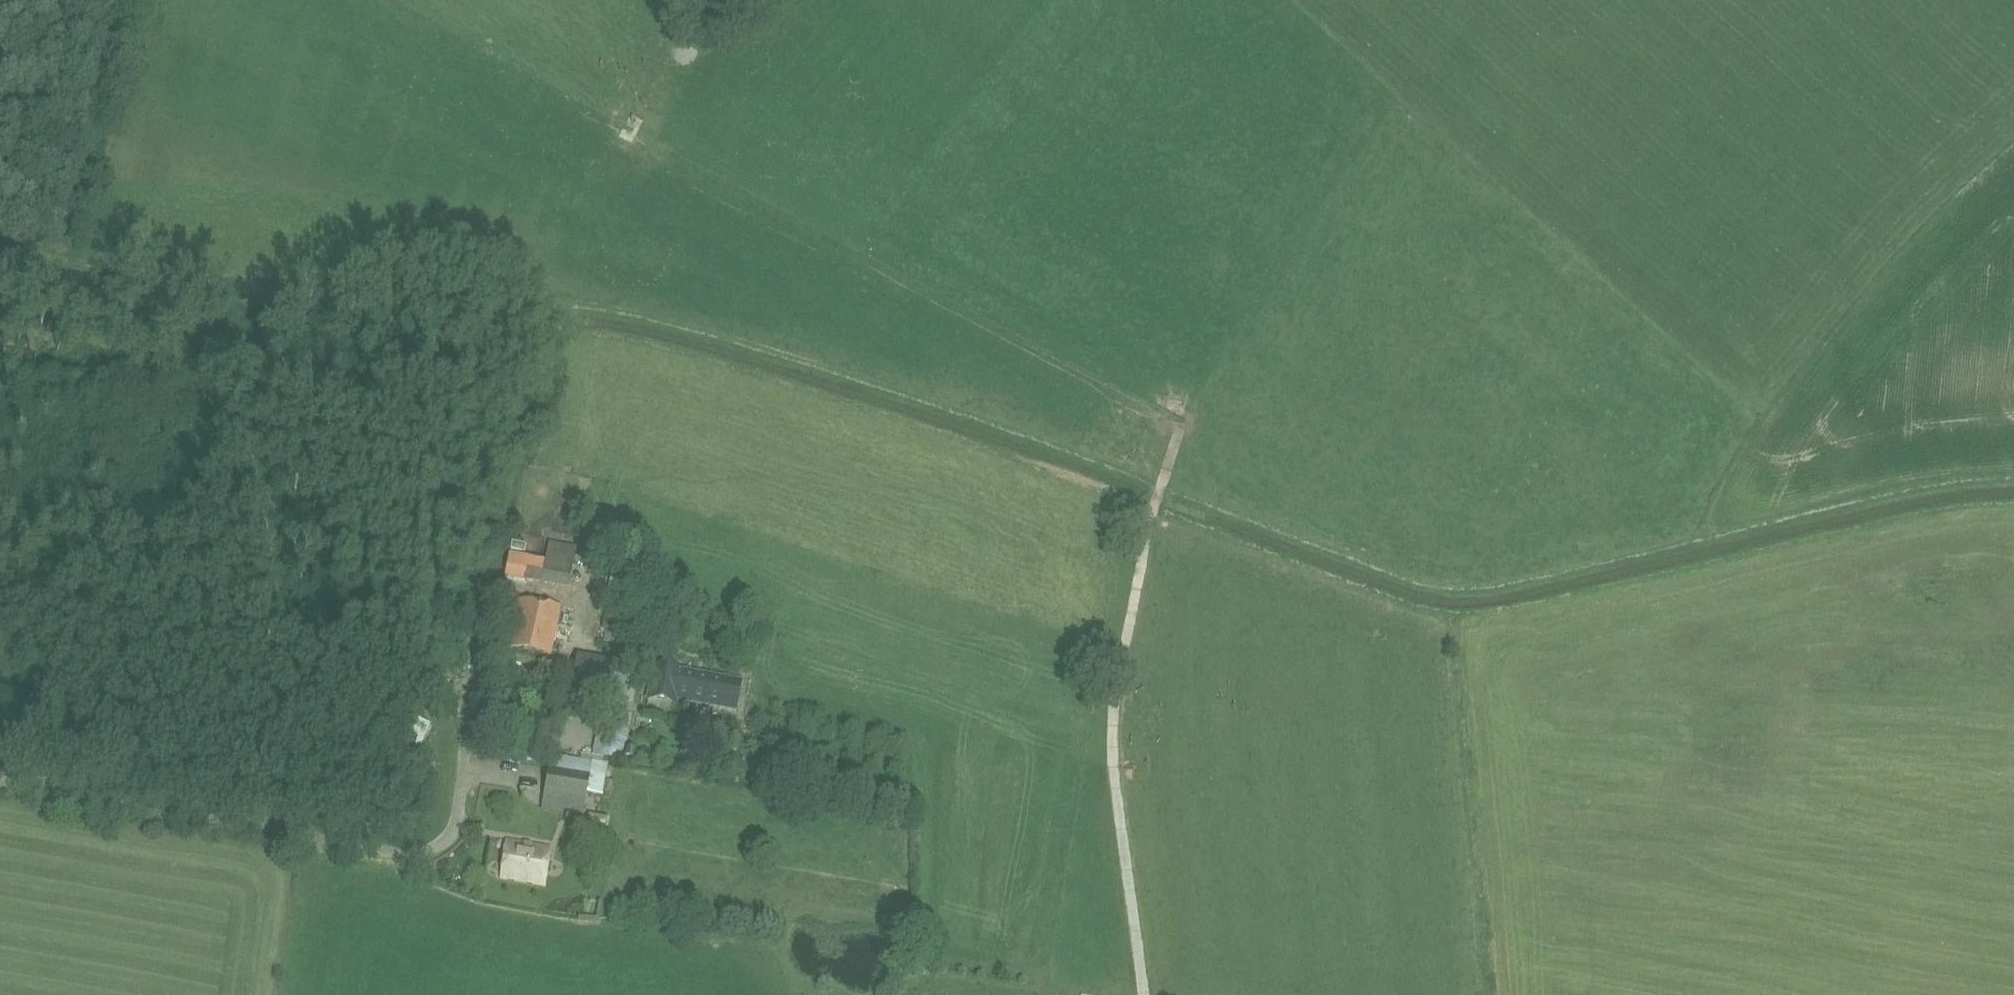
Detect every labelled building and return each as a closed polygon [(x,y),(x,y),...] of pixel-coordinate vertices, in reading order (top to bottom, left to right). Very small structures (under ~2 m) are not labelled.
[(509,555),(505,579),(525,583),(526,576),(570,585),(577,549),(551,544),(548,558),(526,554),(525,558),(509,555)] [(551,654),(559,607),(521,601),(520,611),(505,608),(503,619),(518,621),(514,647),(551,654)] [(627,700),(632,662),(576,654),(572,690),(627,700)] [(655,665),(650,694),(732,709),(738,681),(655,665)] [(596,756),(621,761),(631,711),(606,706),(596,756)] [(605,765),(551,755),(544,795),(585,802),(586,793),(600,795),(605,765)] [(550,848),(507,842),(502,878),(545,884),(550,848)]
